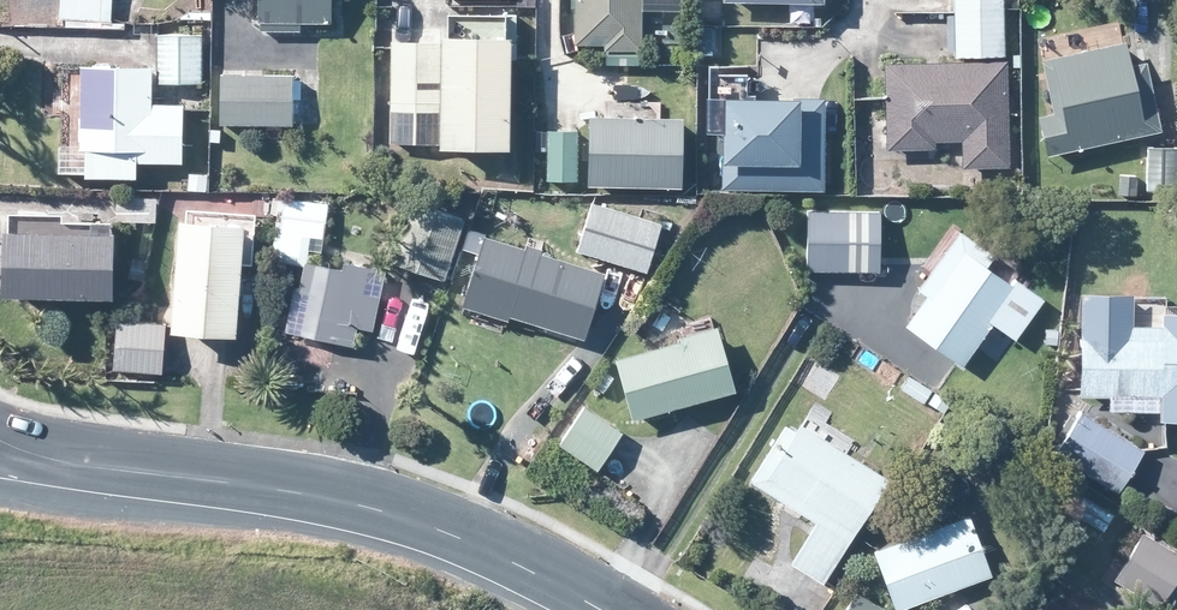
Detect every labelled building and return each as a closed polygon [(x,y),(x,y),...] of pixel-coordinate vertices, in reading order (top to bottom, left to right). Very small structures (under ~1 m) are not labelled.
[(61,20),(113,21),(114,0),(62,0),(61,20)] [(261,22),(264,22),(263,30),(303,31),(303,23),(334,24),(334,0),(261,0),(261,22)] [(578,45),(606,45),(606,50),(644,51),(645,0),(578,0),(578,45)] [(958,57),(1007,56),(1006,0),(957,0),(958,57)] [(514,149),(515,37),(447,35),(447,46),(443,46),(443,28),(393,28),(392,144),(444,145),(444,147),(514,149)] [(159,83),(204,83),(204,35),(160,35),(160,67),(159,83)] [(1050,156),(1164,131),(1150,63),(1135,67),(1130,42),(1046,60),(1057,114),(1042,117),(1050,156)] [(966,168),(1013,167),(1009,60),(888,65),(891,150),(938,148),(938,142),(965,141),(966,168)] [(186,162),(187,105),(155,104),(155,67),(85,65),(83,149),(89,149),(89,177),(140,177),(140,161),(186,162)] [(272,152),(307,152),(307,124),(324,125),(324,75),(223,75),(223,125),(297,125),(297,131),(272,130),(272,152)] [(823,96),(722,96),(721,187),(822,188),(823,96)] [(684,187),(686,118),(593,116),(592,186),(684,187)] [(579,180),(580,130),(549,130),(548,179),(579,180)] [(1151,148),(1150,186),(1176,186),(1176,148),(1151,148)] [(191,173),(191,191),(209,191),(210,173),(191,173)] [(1138,195),(1139,176),(1121,176),(1121,194),(1138,195)] [(256,207),(277,207),(277,191),(256,191),(256,207)] [(117,197),(118,220),(158,220),(159,197),(117,197)] [(290,250),(292,235),(327,239),(331,202),(282,197),(276,249),(290,250)] [(581,251),(650,272),(664,223),(596,203),(581,251)] [(449,279),(466,220),(412,204),(395,263),(449,279)] [(853,212),(806,212),(806,245),(853,244),(853,242),(877,242),(877,215),(853,214),(853,212)] [(246,265),(249,226),(184,221),(176,324),(175,332),(241,337),(246,265)] [(990,266),(997,255),(963,231),(922,290),(930,296),(909,325),(966,366),(995,323),(1018,340),(1046,299),(1020,280),(1017,284),(990,266)] [(119,234),(117,234),(8,232),(8,243),(8,263),(7,297),(118,298),(119,234)] [(588,339),(608,274),(545,254),(547,249),(531,244),(529,249),(488,236),(466,306),(512,321),(514,316),(588,339)] [(1003,272),(1012,272),(1018,266),(1017,258),(1011,252),(1003,252),(997,259),(998,267),(1003,272)] [(348,263),(347,270),(307,262),(302,289),(296,288),(287,332),(355,345),(358,328),(375,331),(387,273),(370,270),(370,267),(348,263)] [(1078,291),(1077,396),(1158,397),(1157,419),(1176,419),(1176,312),(1159,312),(1159,323),(1129,322),(1130,292),(1078,291)] [(418,352),(429,310),(411,304),(399,347),(418,352)] [(168,324),(154,323),(119,321),(116,370),(165,372),(168,324)] [(636,420),(739,390),(720,326),(685,337),(686,341),(619,360),(636,420)] [(1062,330),(1049,329),(1048,344),(1061,345),(1062,330)] [(605,370),(596,385),(605,391),(614,376),(605,370)] [(934,391),(910,376),(903,388),(926,403),(934,391)] [(599,471),(624,433),(586,408),(561,444),(599,471)] [(1126,487),(1148,451),(1082,410),(1056,453),(1121,494),(1126,487)] [(827,584),(892,479),(803,424),(797,434),(787,427),(754,481),(819,521),(794,563),(827,584)] [(1073,513),(1105,532),(1116,514),(1084,495),(1073,513)] [(994,575),(971,515),(877,551),(899,609),(903,609),(994,575)] [(1163,607),(1176,583),(1176,552),(1145,533),(1117,580),(1163,607)] [(859,593),(848,609),(886,609),(859,593)]
